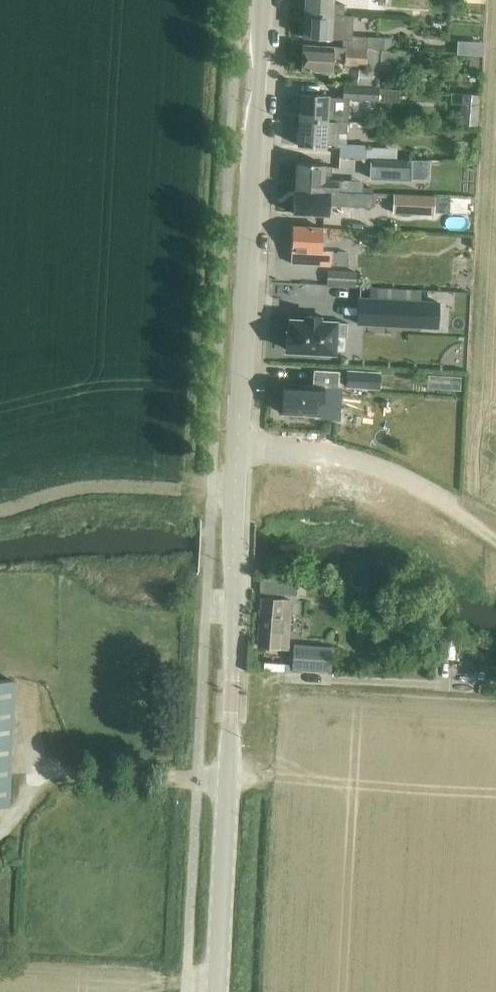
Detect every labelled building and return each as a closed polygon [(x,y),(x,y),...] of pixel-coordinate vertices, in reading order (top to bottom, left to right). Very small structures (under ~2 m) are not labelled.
[(304,13),(343,15),(344,5),(333,4),(333,0),(305,0),(304,13)] [(304,13),(303,37),(331,39),(343,39),(343,35),(351,35),(352,16),(343,15),(304,13)] [(343,39),(342,47),(382,49),(383,37),(351,35),(343,35),(343,39)] [(382,49),(342,47),(303,45),(301,69),(332,71),(333,58),(345,58),(345,64),(366,65),(366,69),(398,70),(398,59),(408,59),(409,51),(382,49)] [(437,82),(437,98),(454,98),(454,82),(437,82)] [(379,89),(379,88),(343,86),(343,98),(386,100),(387,89),(379,89)] [(300,93),(299,119),(347,121),(348,110),(327,109),(328,94),(300,93)] [(347,121),(299,119),(297,145),(336,147),(337,134),(346,135),(347,121)] [(340,144),(339,156),(397,159),(397,148),(367,147),(367,146),(340,144)] [(370,158),(369,178),(411,180),(411,178),(412,159),(397,159),(370,158)] [(429,179),(430,160),(412,159),(411,178),(429,179)] [(325,164),(296,162),(295,189),(342,192),(343,180),(331,179),(332,166),(324,166),(325,164)] [(295,189),(294,214),(328,215),(328,203),(357,205),(373,206),(374,193),(358,192),(342,192),(295,189)] [(393,196),(392,213),(434,215),(435,198),(393,196)] [(293,263),(348,266),(348,253),(321,251),(323,228),(295,226),(292,226),(290,263),(293,264),(293,263)] [(327,287),(356,288),(357,271),(328,270),(327,287)] [(438,302),(359,297),(358,324),(422,327),(436,327),(437,314),(438,302)] [(318,321),(318,317),(305,317),(305,320),(290,320),(290,332),(286,332),(285,349),(333,352),(334,336),(346,337),(347,323),(318,321)] [(284,384),(282,414),(298,415),(321,416),(320,419),(337,420),(339,387),(338,387),(339,372),(326,371),(315,371),(314,385),(284,384)] [(378,388),(379,372),(347,371),(347,387),(378,388)] [(260,580),(259,592),(296,595),(297,580),(261,577),(261,578),(260,580)] [(258,646),(288,649),(291,600),(261,598),(258,646)] [(441,633),(438,657),(455,659),(458,635),(441,633)] [(295,645),(293,669),(330,672),(331,647),(295,645)] [(8,805),(15,681),(0,680),(0,805),(8,805)]
